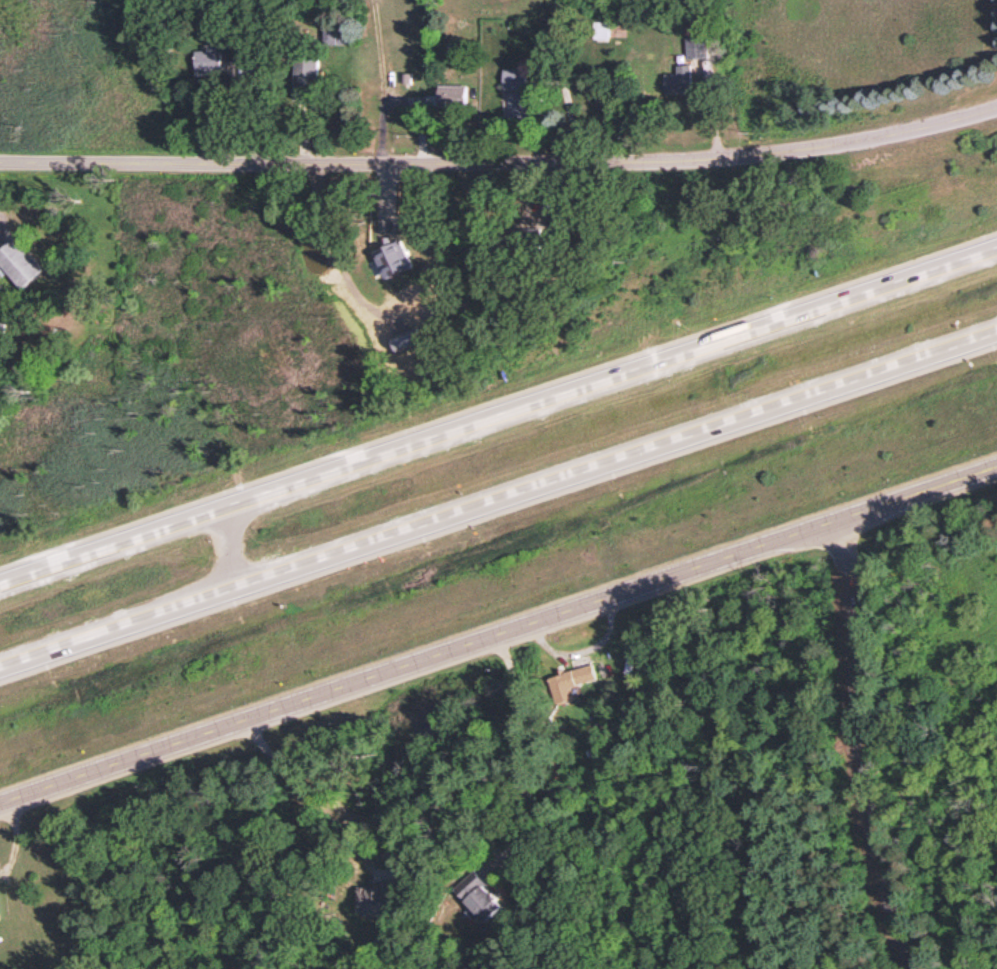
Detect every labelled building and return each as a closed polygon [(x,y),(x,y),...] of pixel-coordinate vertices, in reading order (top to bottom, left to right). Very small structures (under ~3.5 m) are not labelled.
[(686,57),(708,56),(707,34),(685,34),(686,57)] [(196,74),(223,74),(223,48),(196,48),(196,74)] [(296,58),(297,89),(319,89),(318,57),(296,58)] [(665,73),(665,93),(692,92),(691,64),(676,64),(676,72),(665,73)] [(503,68),(503,89),(509,89),(509,116),(529,116),(528,67),(503,68)] [(455,115),(466,115),(465,124),(466,124),(468,85),(440,84),(439,107),(455,108),(455,115)] [(542,227),(528,229),(529,241),(544,239),(542,227)] [(16,236),(0,251),(0,263),(24,288),(46,268),(16,236)] [(372,251),(375,258),(367,261),(373,276),(384,272),(386,278),(413,267),(402,239),(372,251)] [(550,676),(557,704),(576,699),(572,685),(597,678),(593,664),(550,676)] [(457,887),(488,921),(506,904),(474,871),(457,887)] [(396,890),(363,887),(360,914),(393,917),(396,890)]
